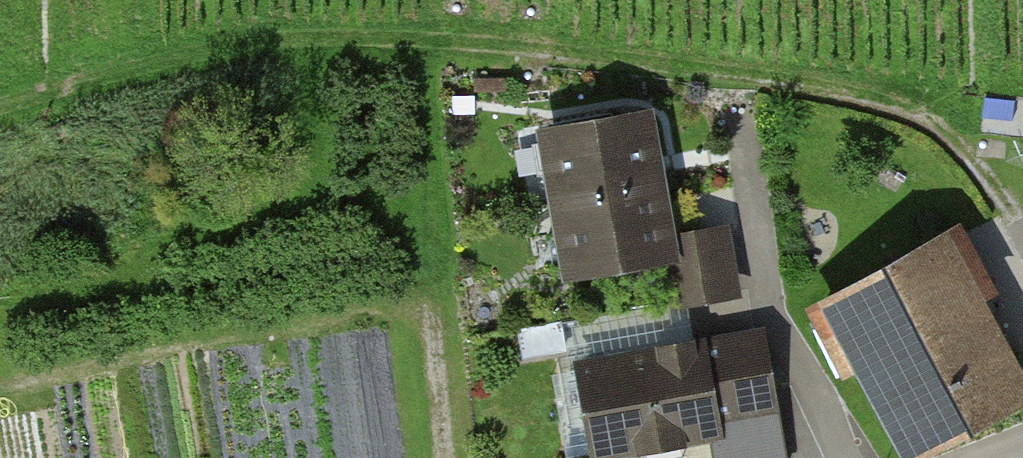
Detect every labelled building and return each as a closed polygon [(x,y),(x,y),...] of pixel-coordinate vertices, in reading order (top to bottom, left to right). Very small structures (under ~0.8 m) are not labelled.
[(546,138),(559,204),(657,187),(646,121),(546,138)] [(559,204),(571,269),(609,262),(613,283),(623,290),(651,285),(658,275),(655,254),(669,251),(667,240),(657,187),(559,204)] [(667,240),(669,251),(677,300),(724,292),(713,232),(667,240)] [(940,236),(829,296),(914,453),(1022,394),(1022,390),(940,236)] [(756,340),(585,368),(599,451),(714,432),(711,415),(767,406),(756,340)]
